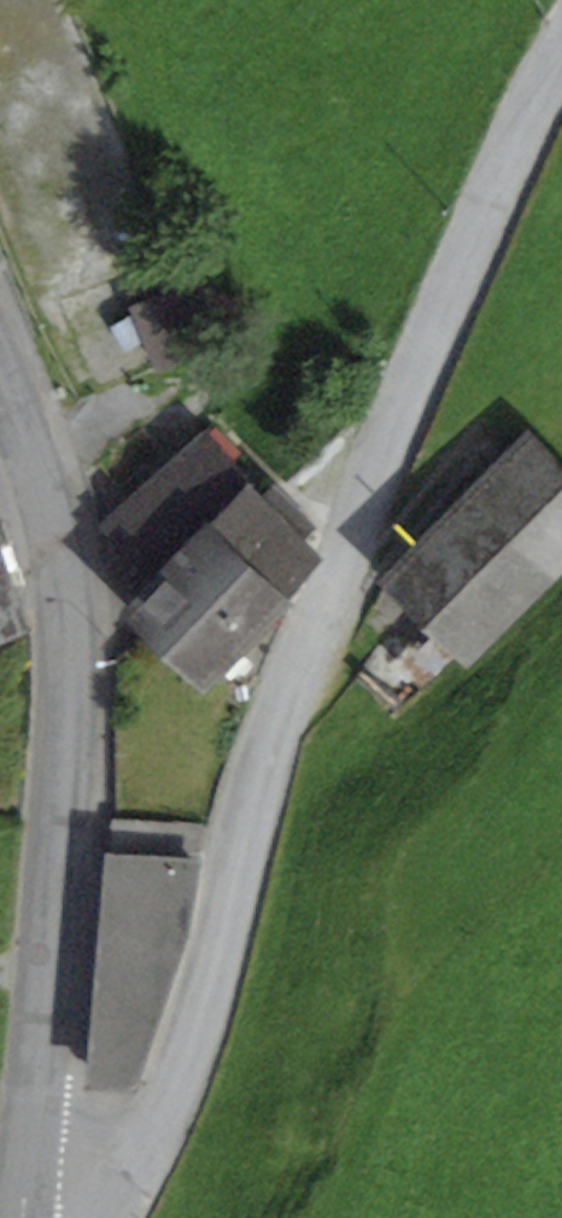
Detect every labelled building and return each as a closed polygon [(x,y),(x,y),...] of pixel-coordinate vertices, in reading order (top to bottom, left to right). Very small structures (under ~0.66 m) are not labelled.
[(185,284),(135,305),(160,364),(210,343),(185,284)] [(561,557),(561,468),(528,434),(390,571),(468,650),(561,557)] [(164,632),(200,670),(269,603),(317,557),(298,536),(310,524),(273,486),(263,496),(205,436),(113,525),(161,574),(134,601),(164,632)] [(20,619),(0,559),(0,625),(20,619)] [(184,927),(200,826),(116,818),(94,1073),(131,1078),(184,927)]
